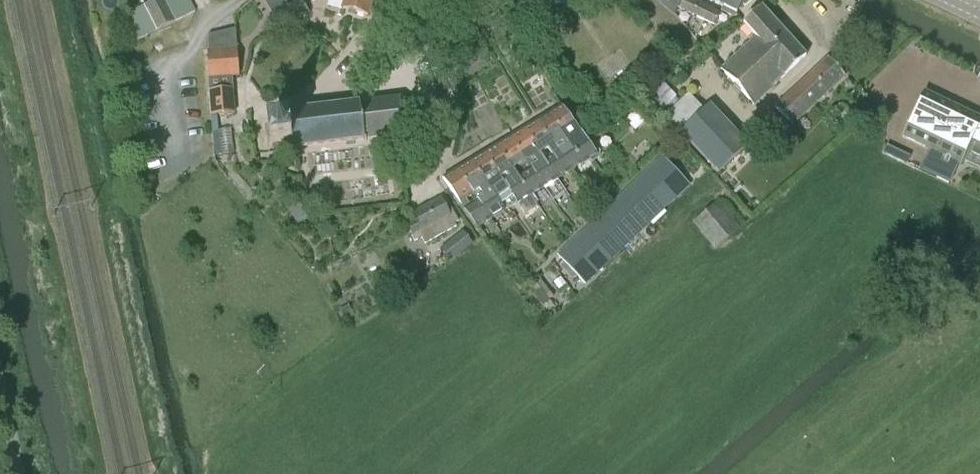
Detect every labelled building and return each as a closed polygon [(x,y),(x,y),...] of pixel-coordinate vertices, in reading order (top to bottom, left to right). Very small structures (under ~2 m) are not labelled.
[(135,41),(195,11),(189,0),(155,0),(123,16),(135,41)] [(273,12),(289,4),(287,0),(267,0),(273,12)] [(346,1),(345,3),(344,3),(342,9),(368,16),(369,12),(368,12),(371,0),(343,0),(346,1)] [(667,3),(677,8),(681,0),(669,0),(667,3)] [(700,4),(691,0),(685,0),(681,10),(694,16),(700,4)] [(710,1),(709,4),(723,11),(728,0),(711,0),(710,1)] [(723,11),(716,25),(720,27),(727,13),(734,17),(737,14),(738,14),(742,5),(746,7),(754,0),(728,0),(723,11)] [(700,4),(694,16),(704,20),(705,21),(711,9),(700,4)] [(275,32),(299,18),(291,6),(268,19),(275,32)] [(805,55),(760,8),(743,23),(756,37),(721,70),(754,105),(805,55)] [(705,21),(704,20),(696,38),(701,43),(705,39),(712,24),(715,25),(721,13),(711,9),(705,21)] [(238,48),(208,50),(210,77),(239,74),(238,48)] [(792,127),(845,78),(828,60),(775,108),(792,127)] [(212,114),(235,112),(233,88),(211,89),(212,114)] [(979,170),(979,123),(978,122),(979,118),(924,92),(903,137),(928,149),(919,170),(950,184),(960,161),(979,170)] [(366,137),(398,135),(403,134),(406,137),(408,136),(406,133),(414,124),(418,124),(419,120),(415,120),(414,109),(417,107),(415,104),(411,106),(402,98),(404,95),(401,94),(399,98),(360,102),(360,101),(288,110),(289,120),(269,122),(271,142),(292,140),(292,148),(366,138),(366,137)] [(709,104),(703,110),(678,133),(718,175),(749,146),(709,104)] [(592,140),(585,144),(563,107),(551,114),(576,155),(582,165),(589,161),(591,164),(599,158),(600,152),(592,140)] [(576,155),(551,114),(537,122),(563,166),(568,173),(582,165),(576,155)] [(537,122),(524,130),(552,176),(556,180),(568,173),(563,166),(537,122)] [(552,176),(524,130),(510,138),(542,189),(556,180),(552,176)] [(510,138),(497,146),(528,197),(542,189),(510,138)] [(497,146),(485,154),(515,205),(528,197),(497,146)] [(515,205),(485,154),(471,162),(502,213),(515,205)] [(650,166),(679,196),(690,185),(661,155),(650,166)] [(502,213),(471,162),(458,170),(490,220),(502,213)] [(650,166),(639,176),(667,207),(679,196),(650,166)] [(490,220),(458,170),(445,178),(464,210),(463,210),(475,229),(490,220)] [(667,207),(639,176),(628,187),(655,218),(667,207)] [(628,187),(615,199),(643,229),(655,218),(628,187)] [(447,211),(441,199),(413,213),(417,221),(406,226),(411,236),(411,237),(413,242),(421,238),(423,244),(456,227),(454,224),(458,221),(452,209),(447,211)] [(643,229),(615,199),(603,211),(632,241),(643,229)] [(691,223),(715,250),(740,228),(716,201),(691,223)] [(603,211),(591,222),(620,252),(632,241),(603,211)] [(620,252),(591,222),(580,232),(609,262),(620,252)] [(473,244),(463,231),(446,244),(457,257),(473,244)] [(580,232),(568,243),(597,273),(609,262),(580,232)] [(597,273),(568,243),(555,256),(584,286),(597,273)]
